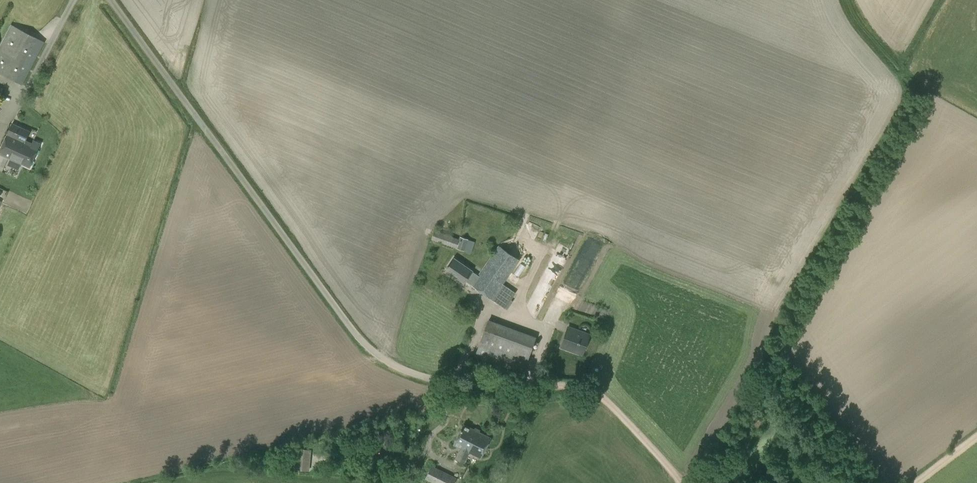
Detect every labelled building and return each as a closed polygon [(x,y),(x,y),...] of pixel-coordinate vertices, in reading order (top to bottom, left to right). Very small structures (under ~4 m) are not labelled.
[(43,42),(11,25),(0,46),(0,72),(22,83),(43,42)] [(29,167),(40,144),(33,140),(31,145),(24,142),(29,133),(11,125),(0,150),(0,154),(10,158),(7,165),(19,171),(22,164),(29,167)] [(431,239),(456,248),(456,249),(464,251),(465,251),(471,253),(475,242),(468,240),(468,239),(460,237),(460,239),(435,230),(431,239)] [(505,309),(505,308),(514,296),(516,293),(515,293),(501,283),(509,271),(520,279),(535,257),(521,249),(516,257),(498,245),(479,274),(478,275),(472,271),(454,259),(445,271),(463,283),(465,281),(471,285),(471,286),(505,309)] [(475,356),(523,374),(536,337),(488,319),(475,356)] [(569,334),(567,333),(561,347),(576,352),(578,348),(584,350),(589,338),(578,334),(579,331),(571,328),(569,334)] [(456,459),(464,462),(469,452),(480,457),(490,438),(464,425),(454,445),(461,449),(456,459)] [(311,451),(297,450),(295,470),(309,471),(311,451)] [(433,482),(454,482),(457,478),(431,465),(425,479),(433,482)]
